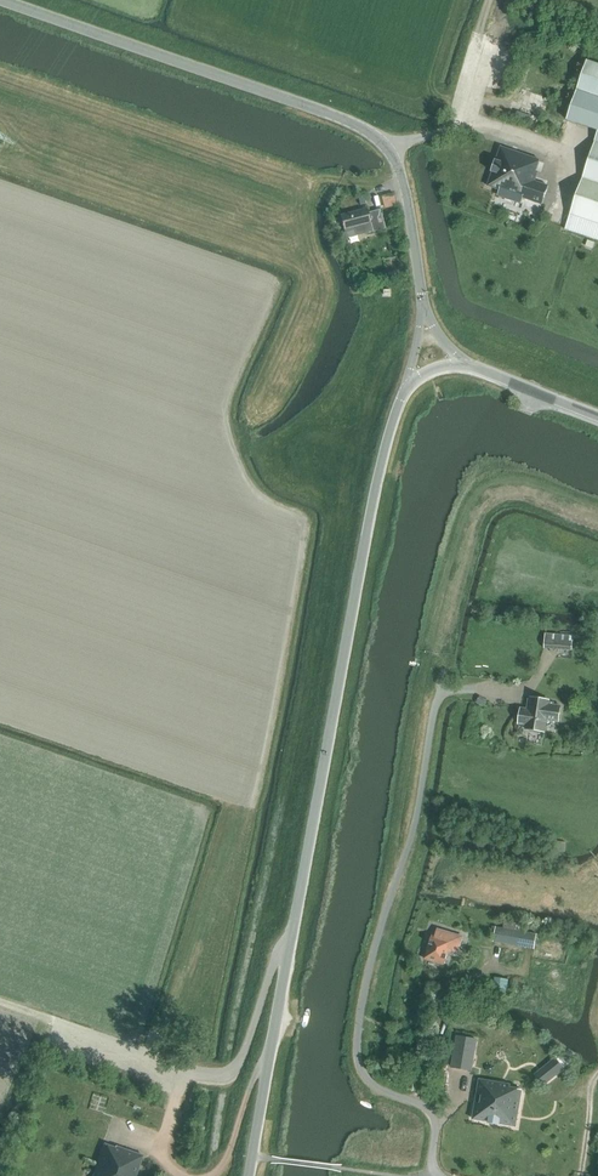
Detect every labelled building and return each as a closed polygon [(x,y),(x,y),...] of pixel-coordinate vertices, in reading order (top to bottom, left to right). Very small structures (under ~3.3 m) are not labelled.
[(587,61),(567,120),(597,131),(597,65),(587,61)] [(500,78),(503,68),(496,66),(494,77),(500,78)] [(554,133),(560,135),(562,130),(561,130),(564,123),(549,118),(547,125),(555,128),(554,133)] [(597,241),(597,131),(566,229),(597,241)] [(536,171),(540,160),(501,147),(496,161),(492,172),(492,173),(488,186),(499,190),(523,198),(542,205),(549,186),(535,182),(538,172),(536,171)] [(345,233),(355,230),(356,233),(364,231),(368,233),(385,229),(380,210),(368,213),(367,209),(341,215),(345,233)] [(545,648),(573,651),(574,635),(546,633),(545,648)] [(483,707),(487,701),(480,696),(476,703),(483,707)] [(528,730),(530,732),(539,734),(542,732),(544,732),(546,721),(558,723),(560,707),(548,705),(549,701),(530,698),(529,706),(527,706),(527,710),(521,710),(519,725),(527,726),(526,730),(528,730)] [(565,853),(565,841),(556,841),(555,852),(565,853)] [(494,941),(534,948),(537,934),(496,927),(494,941)] [(426,958),(446,964),(450,949),(458,952),(462,937),(437,930),(435,937),(433,936),(426,958)] [(472,1029),(473,1021),(464,1020),(463,1028),(472,1029)] [(471,1071),(475,1050),(466,1048),(468,1038),(457,1036),(452,1067),(471,1071)] [(563,1069),(556,1059),(537,1074),(544,1084),(563,1069)] [(516,1126),(522,1090),(510,1088),(510,1085),(479,1079),(477,1094),(475,1103),(473,1119),(489,1122),(500,1124),(516,1126)] [(143,1156),(116,1147),(115,1148),(104,1144),(93,1175),(136,1175),(143,1156)]
